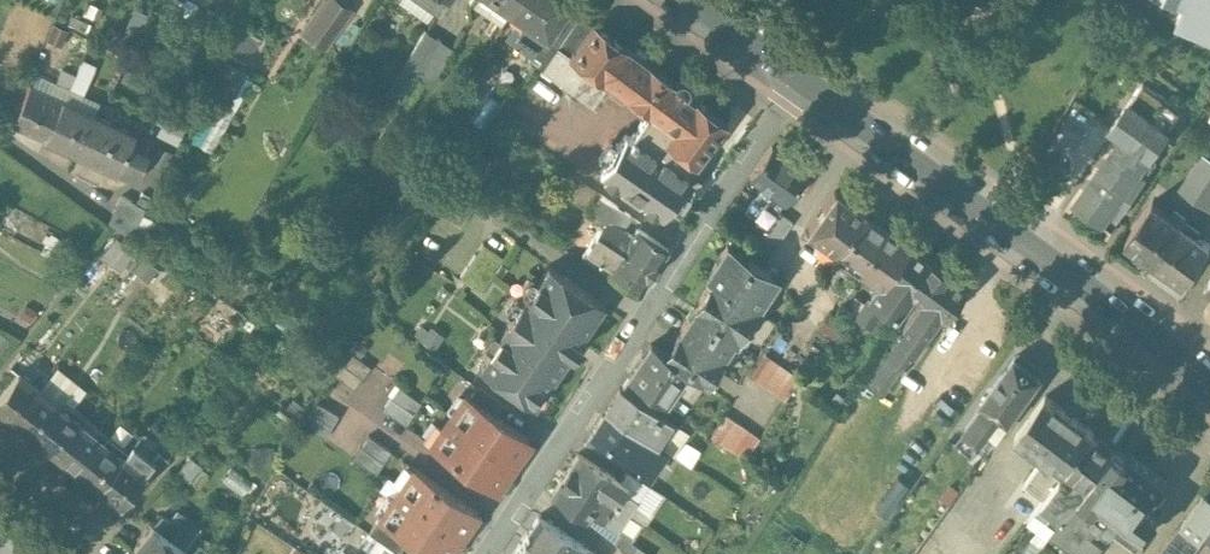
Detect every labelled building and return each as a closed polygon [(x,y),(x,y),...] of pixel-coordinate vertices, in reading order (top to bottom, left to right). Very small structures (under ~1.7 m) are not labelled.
[(338,0),(324,0),(303,29),(325,45),(351,9),(338,0)] [(439,13),(448,0),(421,0),(439,13)] [(512,11),(520,0),(496,0),(512,11)] [(565,0),(520,0),(512,11),(521,18),(510,33),(522,42),(534,26),(545,34),(546,36),(569,3),(565,0)] [(1178,19),(1209,34),(1209,0),(1187,0),(1178,19)] [(580,11),(569,3),(546,36),(545,34),(529,59),(542,68),(580,11)] [(593,21),(580,11),(542,68),(592,105),(608,83),(605,81),(604,82),(568,55),(593,21)] [(692,102),(685,96),(688,91),(690,87),(689,84),(687,81),(684,80),(680,79),(677,80),(675,82),(593,21),(568,55),(604,82),(605,81),(608,83),(647,113),(663,125),(665,123),(672,128),(664,139),(691,160),(696,163),(727,122),(695,98),(692,102)] [(439,39),(424,30),(385,94),(400,104),(419,72),(439,39)] [(453,47),(439,39),(419,72),(432,80),(453,47)] [(110,54),(89,44),(86,52),(107,62),(110,54)] [(94,68),(81,63),(75,74),(88,80),(94,68)] [(75,74),(62,68),(55,83),(68,89),(75,74)] [(75,74),(68,89),(81,95),(88,80),(75,74)] [(1143,83),(1130,101),(1129,101),(1111,127),(1123,135),(1075,203),(1102,221),(1109,212),(1117,218),(1146,177),(1143,175),(1147,170),(1142,166),(1168,129),(1168,128),(1181,110),(1143,83)] [(63,100),(30,85),(12,122),(13,123),(45,137),(63,100)] [(487,86),(457,131),(476,144),(507,99),(487,86)] [(96,114),(63,99),(63,100),(45,137),(44,138),(78,153),(96,114)] [(663,125),(647,113),(630,136),(626,133),(619,143),(616,141),(604,158),(607,160),(600,170),(605,173),(603,176),(616,185),(617,182),(621,185),(620,187),(639,201),(641,198),(645,201),(643,204),(655,212),(657,210),(662,213),(669,203),(671,205),(683,187),(681,186),(687,176),(683,173),(691,160),(664,139),(672,128),(665,123),(663,125)] [(135,132),(96,114),(78,153),(79,154),(78,156),(84,158),(84,156),(107,166),(105,168),(111,171),(112,169),(117,171),(118,171),(135,179),(147,152),(130,144),(135,132)] [(806,171),(773,148),(773,147),(772,146),(771,147),(771,148),(751,176),(750,177),(765,188),(759,197),(777,211),(784,202),(786,203),(787,201),(786,201),(806,173),(807,173),(808,172),(806,171)] [(1166,209),(1154,200),(1128,238),(1157,259),(1209,183),(1192,170),(1166,209)] [(1157,259),(1184,279),(1209,241),(1209,239),(1198,230),(1209,213),(1209,181),(1209,183),(1157,259)] [(630,214),(598,191),(586,209),(603,221),(606,217),(621,227),(630,214)] [(864,212),(835,191),(806,230),(828,246),(822,254),(822,255),(830,261),(836,252),(835,252),(864,212)] [(144,205),(120,192),(113,206),(108,217),(109,218),(129,233),(144,205)] [(759,197),(755,195),(744,210),(766,225),(767,226),(777,211),(759,197)] [(777,211),(767,226),(766,225),(762,231),(776,242),(791,221),(777,211)] [(864,212),(835,252),(836,252),(868,276),(897,236),(864,212)] [(669,247),(637,226),(632,234),(621,227),(606,217),(603,221),(597,231),(654,269),(669,247)] [(654,269),(597,231),(582,253),(608,270),(639,291),(640,291),(654,269)] [(897,236),(868,276),(879,284),(869,297),(888,311),(894,315),(911,292),(916,295),(937,265),(908,243),(908,244),(897,236)] [(777,277),(727,244),(706,276),(711,279),(712,278),(757,308),(777,277)] [(810,245),(710,383),(731,398),(775,337),(806,294),(830,261),(822,255),(822,254),(810,245)] [(549,263),(527,295),(525,293),(499,330),(501,332),(479,363),(534,402),(538,396),(534,393),(542,383),(546,386),(570,350),(573,352),(581,341),(578,339),(593,317),(589,315),(596,304),(600,307),(604,301),(549,263)] [(963,283),(937,265),(916,295),(920,298),(938,311),(941,314),(963,283)] [(757,308),(712,278),(711,279),(664,350),(704,380),(714,364),(711,361),(716,352),(720,355),(731,338),(735,341),(757,308)] [(843,320),(806,294),(775,337),(812,364),(843,320)] [(855,295),(841,314),(852,322),(857,316),(866,302),(855,295)] [(866,302),(857,316),(870,325),(879,313),(883,317),(888,311),(869,297),(866,302)] [(920,298),(884,348),(885,349),(902,361),(938,311),(920,298)] [(972,349),(961,340),(953,350),(965,359),(972,349)] [(664,350),(651,341),(628,374),(660,398),(665,401),(673,390),(690,402),(704,380),(664,350)] [(371,365),(348,349),(340,360),(363,376),(371,365)] [(902,361),(885,349),(873,367),(889,379),(902,361)] [(799,376),(766,353),(751,375),(785,398),(799,376)] [(1016,355),(982,400),(984,402),(964,429),(989,448),(1042,375),(1016,355)] [(363,376),(340,360),(332,372),(355,388),(363,376)] [(0,396),(0,408),(16,420),(40,390),(18,373),(0,396)] [(660,398),(628,374),(621,385),(655,407),(660,398)] [(493,393),(478,382),(470,394),(495,412),(503,400),(494,393),(493,393)] [(421,400),(398,384),(390,396),(413,412),(421,400)] [(621,385),(620,385),(605,408),(606,408),(638,429),(657,441),(673,452),(688,429),(655,407),(621,385)] [(40,390),(16,420),(37,437),(61,406),(40,390)] [(470,394),(466,392),(431,441),(494,485),(529,436),(495,412),(470,394)] [(1095,432),(1046,395),(1017,434),(1046,455),(1027,481),(1046,496),(1095,432)] [(413,412),(390,396),(383,407),(405,423),(413,412)] [(339,413),(315,399),(308,411),(332,425),(339,413)] [(61,406),(37,437),(57,453),(86,417),(65,401),(61,406)] [(638,429),(606,408),(592,430),(613,443),(625,450),(638,429)] [(332,425),(308,411),(301,423),(325,437),(332,425)] [(759,435),(725,411),(710,433),(744,457),(759,435)] [(86,417),(57,453),(78,470),(107,434),(86,417)] [(657,441),(638,429),(625,450),(642,461),(639,465),(650,472),(657,461),(648,456),(657,441)] [(613,443),(592,430),(585,441),(598,449),(606,454),(613,443)] [(1095,432),(1046,496),(1029,518),(1040,527),(1035,534),(1031,531),(1014,553),(1034,553),(1049,535),(1115,448),(1115,447),(1095,432)] [(392,449),(369,433),(361,445),(384,461),(392,449)] [(107,434),(78,470),(99,486),(123,456),(128,450),(107,434)] [(598,449),(585,441),(582,445),(590,450),(595,453),(598,449)] [(384,461),(361,445),(353,456),(376,472),(384,461)] [(1115,448),(1049,535),(1074,553),(1098,553),(1104,546),(1089,535),(1095,527),(1088,521),(1092,516),(1102,523),(1103,522),(1109,527),(1114,526),(1121,517),(1146,535),(1159,517),(1148,510),(1166,485),(1128,456),(1127,457),(1115,448)] [(615,473),(580,449),(565,471),(599,495),(596,499),(597,500),(615,473)] [(123,456),(99,486),(120,503),(144,472),(123,456)] [(414,465),(380,515),(409,535),(436,553),(446,553),(478,509),(414,465)] [(599,495),(565,471),(551,492),(585,517),(591,509),(597,500),(596,499),(599,495)] [(629,483),(615,473),(597,500),(623,517),(629,508),(635,499),(624,490),(629,483)] [(959,492),(949,485),(941,496),(950,503),(959,492)] [(1180,526),(1199,541),(1204,536),(1209,527),(1209,502),(1203,496),(1180,526)] [(639,502),(635,499),(629,508),(634,511),(639,502)] [(623,517),(597,500),(591,509),(605,519),(617,526),(623,517)] [(162,514),(153,525),(152,524),(132,549),(139,553),(179,553),(184,548),(184,547),(199,529),(175,511),(169,519),(162,514)] [(538,512),(523,535),(552,553),(598,553),(599,553),(581,542),(582,541),(538,512)] [(379,538),(398,552),(409,535),(380,515),(369,531),(379,538)] [(617,526),(605,519),(599,527),(610,536),(617,526)] [(1199,541),(1180,526),(1158,553),(1189,553),(1199,541)] [(523,535),(510,553),(552,553),(523,535)] [(379,538),(371,550),(377,553),(402,553),(398,552),(379,538)] [(620,544),(612,553),(633,553),(620,544)]
